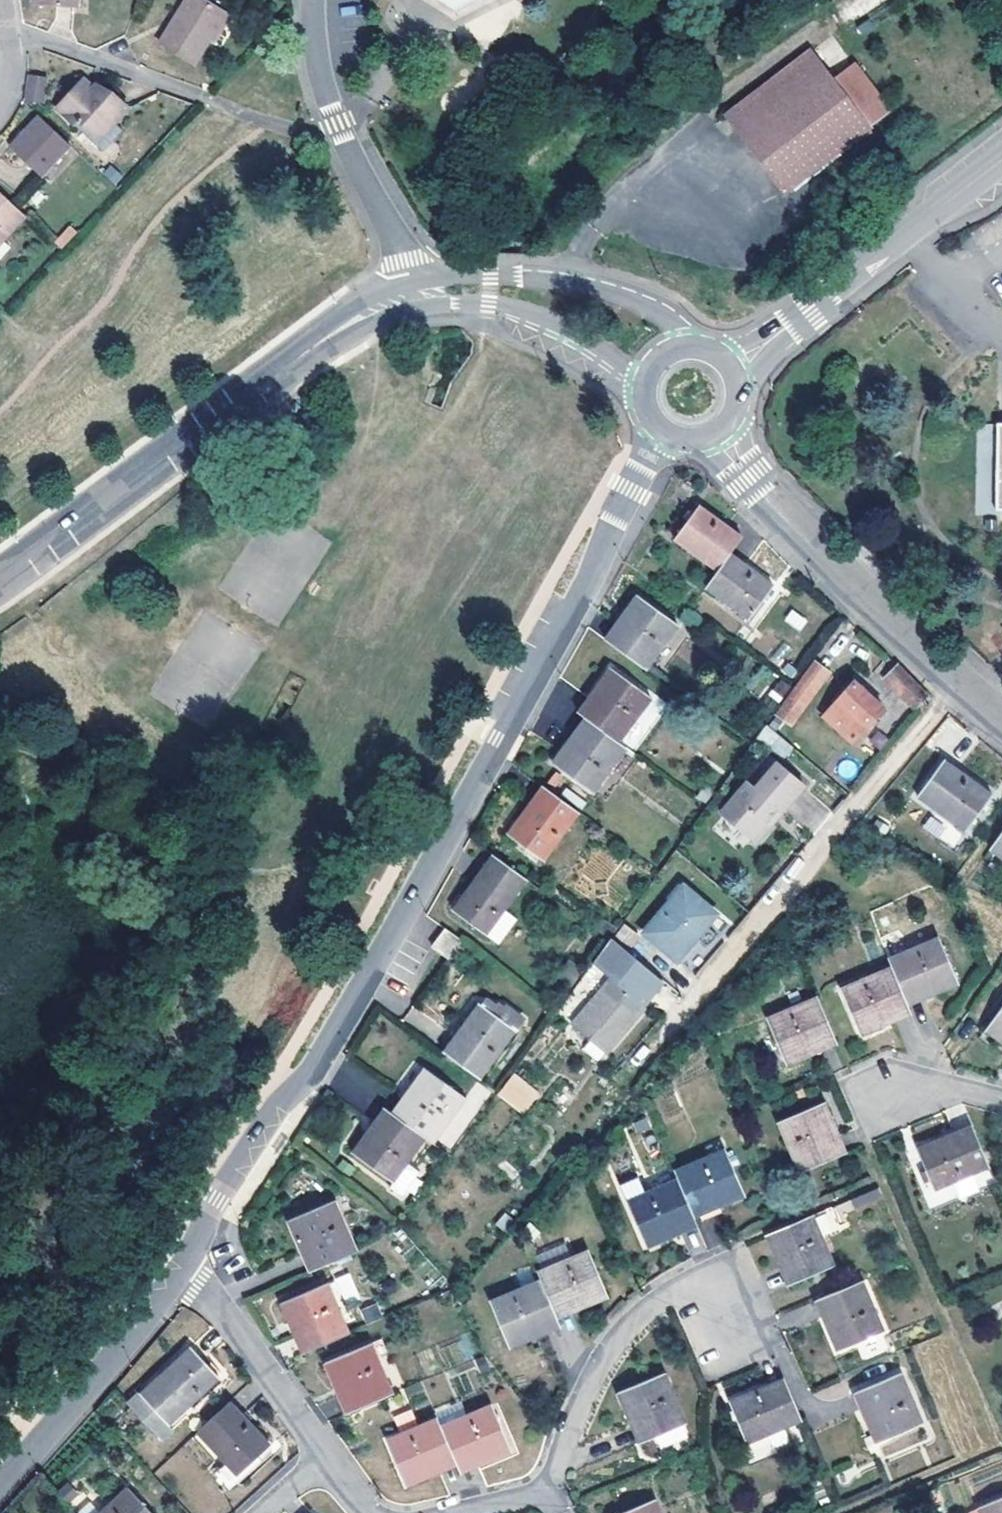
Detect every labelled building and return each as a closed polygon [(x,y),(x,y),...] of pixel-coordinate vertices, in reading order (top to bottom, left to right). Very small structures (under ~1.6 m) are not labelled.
[(48,12),(88,13),(88,0),(49,0),(48,12)] [(467,13),(471,11),(479,0),(447,0),(467,13)] [(471,11),(491,0),(479,0),(471,11)] [(222,19),(185,3),(160,57),(196,72),(209,45),(222,19)] [(216,48),(228,21),(222,19),(209,45),(216,48)] [(797,52),(711,122),(773,199),(859,130),(822,83),(797,52)] [(842,67),(822,83),(859,130),(879,114),(842,67)] [(49,107),(53,83),(36,80),(32,104),(49,107)] [(89,86),(64,112),(103,147),(137,109),(120,94),(116,99),(103,87),(97,92),(89,86)] [(76,147),(44,117),(38,122),(66,154),(76,147)] [(41,176),(66,154),(38,122),(12,148),(41,176)] [(27,217),(0,190),(0,246),(27,217)] [(974,423),(973,526),(1001,527),(1001,423),(974,423)] [(740,537),(697,506),(674,539),(717,570),(729,553),(740,537)] [(717,570),(705,587),(749,618),(772,585),(729,553),(717,570)] [(610,647),(642,670),(674,626),(635,597),(621,616),(629,622),(610,647)] [(790,609),(783,622),(801,631),(808,619),(790,609)] [(603,641),(610,647),(629,622),(621,616),(603,641)] [(811,663),(779,714),(793,723),(824,672),(811,663)] [(897,667),(885,681),(913,707),(925,695),(897,667)] [(614,743),(648,698),(607,670),(594,687),(602,693),(583,720),(591,725),(614,743)] [(851,682),(821,714),(851,742),(881,709),(851,682)] [(576,714),(583,720),(602,693),(594,687),(576,714)] [(574,747),(591,725),(583,720),(567,742),(574,747)] [(623,749),(614,743),(591,725),(574,747),(567,742),(551,764),(591,794),(623,749)] [(763,728),(756,740),(786,755),(792,742),(763,728)] [(769,817),(779,805),(785,810),(808,782),(770,750),(720,809),(752,836),(755,833),(765,835),(772,827),(769,817)] [(943,764),(917,799),(965,833),(990,798),(943,764)] [(542,862),(577,814),(540,788),(506,836),(542,862)] [(769,817),(772,827),(785,810),(779,805),(769,817)] [(989,851),(1001,860),(1001,832),(989,851)] [(485,932),(525,878),(492,854),(453,909),(485,932)] [(678,961),(717,915),(684,886),(646,933),(678,961)] [(637,936),(623,924),(614,934),(629,946),(637,936)] [(461,939),(445,927),(432,946),(448,957),(461,939)] [(645,1007),(643,1005),(663,981),(610,936),(593,960),(615,979),(574,1026),(606,1053),(645,1007)] [(889,968),(902,998),(929,986),(933,995),(955,986),(936,940),(886,961),(889,968)] [(572,1022),(603,974),(590,966),(559,1013),(572,1022)] [(905,1005),(902,998),(889,968),(838,991),(858,1037),(881,1028),(877,1018),(905,1005)] [(905,1005),(906,1008),(933,995),(929,986),(902,998),(905,1005)] [(805,1049),(832,1037),(816,1001),(765,1023),(784,1069),(809,1058),(805,1049)] [(444,1052),(479,1078),(514,1029),(479,1004),(444,1052)] [(909,1016),(906,1008),(905,1005),(877,1018),(881,1028),(909,1016)] [(987,1032),(1001,1044),(1001,1011),(987,1032)] [(836,1047),(832,1037),(805,1049),(809,1058),(836,1047)] [(425,1137),(432,1142),(464,1098),(424,1069),(410,1089),(417,1093),(400,1119),(425,1137)] [(514,1073),(496,1094),(522,1115),(540,1093),(514,1073)] [(392,1113),(400,1119),(417,1093),(410,1089),(392,1113)] [(780,1125),(801,1174),(836,1158),(824,1129),(833,1125),(824,1104),(780,1125)] [(392,1181),(425,1137),(400,1119),(392,1113),(385,1107),(352,1152),(392,1181)] [(824,1129),(836,1158),(846,1154),(833,1125),(824,1129)] [(932,1193),(985,1169),(968,1129),(914,1153),(932,1193)] [(677,1182),(693,1218),(719,1206),(715,1197),(741,1186),(725,1151),(674,1173),(677,1182)] [(693,1218),(677,1182),(628,1203),(647,1250),(670,1240),(666,1230),(693,1218)] [(741,1186),(715,1197),(719,1206),(745,1195),(741,1186)] [(849,1200),(815,1213),(822,1231),(857,1218),(849,1200)] [(310,1272),(356,1252),(333,1201),(288,1221),(310,1272)] [(693,1218),(666,1230),(670,1240),(697,1228),(693,1218)] [(832,1270),(811,1221),(766,1240),(777,1262),(784,1259),(797,1286),(832,1270)] [(538,1277),(541,1284),(557,1322),(584,1310),(581,1302),(603,1292),(587,1255),(538,1277)] [(788,1290),(797,1286),(784,1259),(777,1262),(788,1290)] [(340,1301),(357,1296),(350,1276),(334,1281),(340,1301)] [(326,1284),(281,1304),(291,1327),(299,1323),(311,1351),(350,1335),(326,1284)] [(529,1334),(557,1322),(541,1284),(490,1307),(511,1353),(533,1343),(529,1334)] [(862,1285),(817,1304),(827,1329),(835,1325),(846,1353),(884,1336),(862,1285)] [(607,1301),(603,1292),(581,1302),(584,1310),(607,1301)] [(815,1304),(778,1313),(782,1327),(818,1318),(815,1304)] [(383,1320),(377,1305),(361,1311),(367,1327),(383,1320)] [(561,1331),(557,1322),(529,1334),(533,1343),(561,1331)] [(302,1354),(311,1351),(299,1323),(291,1327),(302,1354)] [(838,1356),(846,1353),(835,1325),(827,1329),(838,1356)] [(392,1394),(370,1344),(324,1362),(346,1414),(392,1394)] [(188,1346),(136,1392),(165,1423),(215,1376),(188,1346)] [(898,1379),(862,1394),(873,1421),(865,1425),(875,1448),(919,1427),(898,1379)] [(663,1380),(617,1400),(628,1423),(637,1419),(649,1446),(684,1430),(663,1380)] [(799,1424),(789,1402),(782,1383),(728,1406),(746,1448),(799,1424)] [(853,1399),(865,1425),(873,1421),(862,1394),(853,1399)] [(268,1445),(228,1401),(195,1432),(235,1475),(268,1445)] [(456,1463),(484,1451),(488,1459),(511,1450),(491,1404),(440,1425),(453,1454),(456,1463)] [(440,1425),(436,1417),(385,1438),(405,1484),(428,1475),(425,1466),(453,1454),(440,1425)] [(640,1450),(649,1446),(637,1419),(628,1423),(640,1450)] [(488,1459),(484,1451),(456,1463),(457,1463),(460,1472),(488,1459)] [(425,1466),(428,1475),(457,1463),(456,1463),(453,1454),(425,1466)] [(124,1488),(96,1512),(148,1512),(124,1488)] [(979,1509),(980,1512),(1001,1512),(1001,1498),(979,1509)] [(646,1505),(622,1512),(661,1512),(656,1503),(646,1505)]
